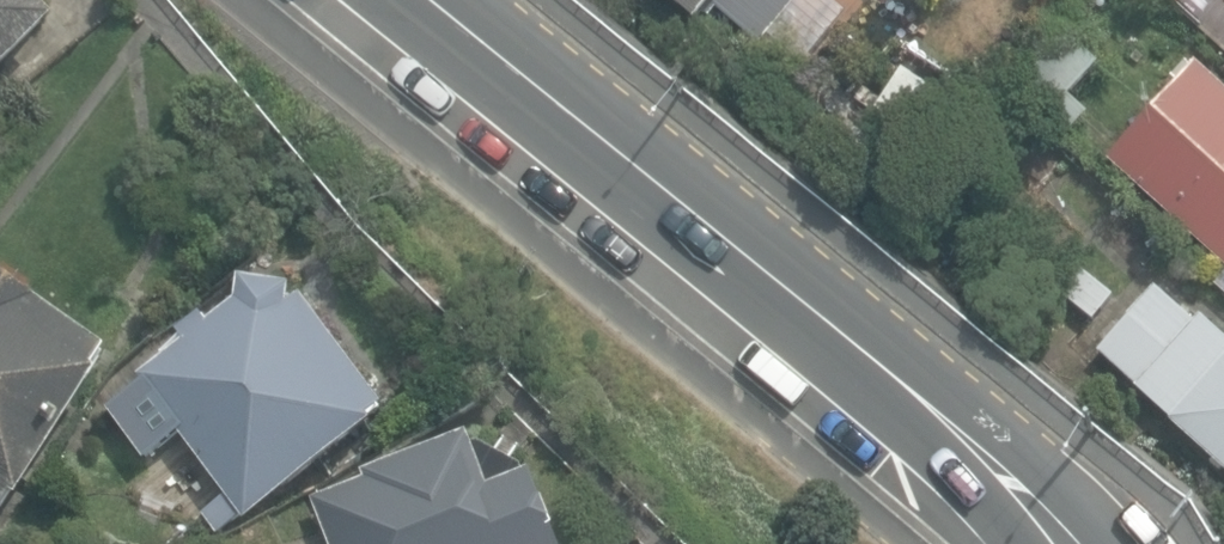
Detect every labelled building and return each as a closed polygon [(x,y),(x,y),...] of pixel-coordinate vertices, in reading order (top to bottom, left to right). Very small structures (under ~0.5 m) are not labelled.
[(57,17),(40,0),(0,0),(0,74),(57,17)] [(703,23),(708,19),(738,45),(775,0),(677,0),(703,23)] [(1202,60),(1198,65),(1190,57),(1174,74),(1181,81),(1112,157),(1223,259),(1223,80),(1202,60)] [(947,95),(905,67),(876,108),(918,137),(947,95)] [(10,488),(16,492),(98,369),(94,366),(107,346),(29,293),(35,284),(5,266),(0,274),(0,502),(10,488)] [(201,512),(215,530),(239,512),(242,516),(384,411),(300,297),(291,301),(291,288),(241,280),(236,302),(209,322),(202,312),(175,331),(185,344),(137,378),(142,384),(118,402),(132,421),(129,423),(152,454),(163,446),(171,458),(188,446),(225,494),(201,512)] [(1100,350),(1223,462),(1223,326),(1210,313),(1203,321),(1162,283),(1100,350)] [(533,471),(526,473),(477,447),(471,432),(364,473),(366,480),(314,500),(330,543),(561,543),(533,471)]
